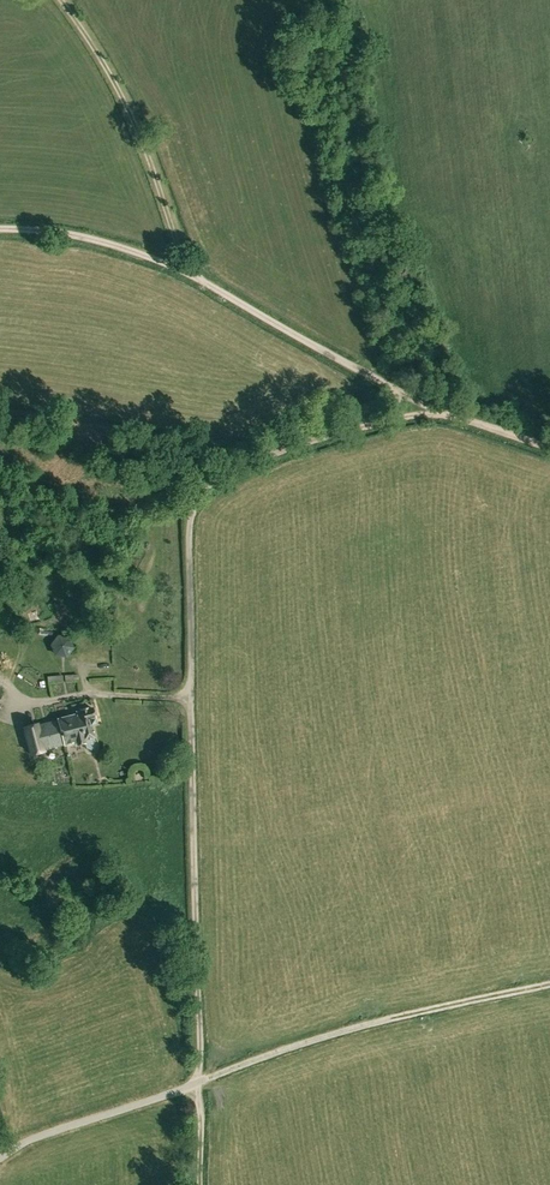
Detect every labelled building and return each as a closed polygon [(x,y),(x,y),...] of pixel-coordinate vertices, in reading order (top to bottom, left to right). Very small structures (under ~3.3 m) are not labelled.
[(69,637),(59,636),(52,644),(56,655),(67,656),(73,647),(69,637)] [(59,719),(65,744),(66,745),(77,742),(78,744),(86,742),(85,740),(95,737),(92,724),(95,723),(94,720),(95,719),(92,708),(89,709),(88,707),(80,709),(81,711),(77,712),(78,714),(59,719)] [(59,719),(25,728),(32,754),(45,750),(45,749),(65,744),(59,719)]
